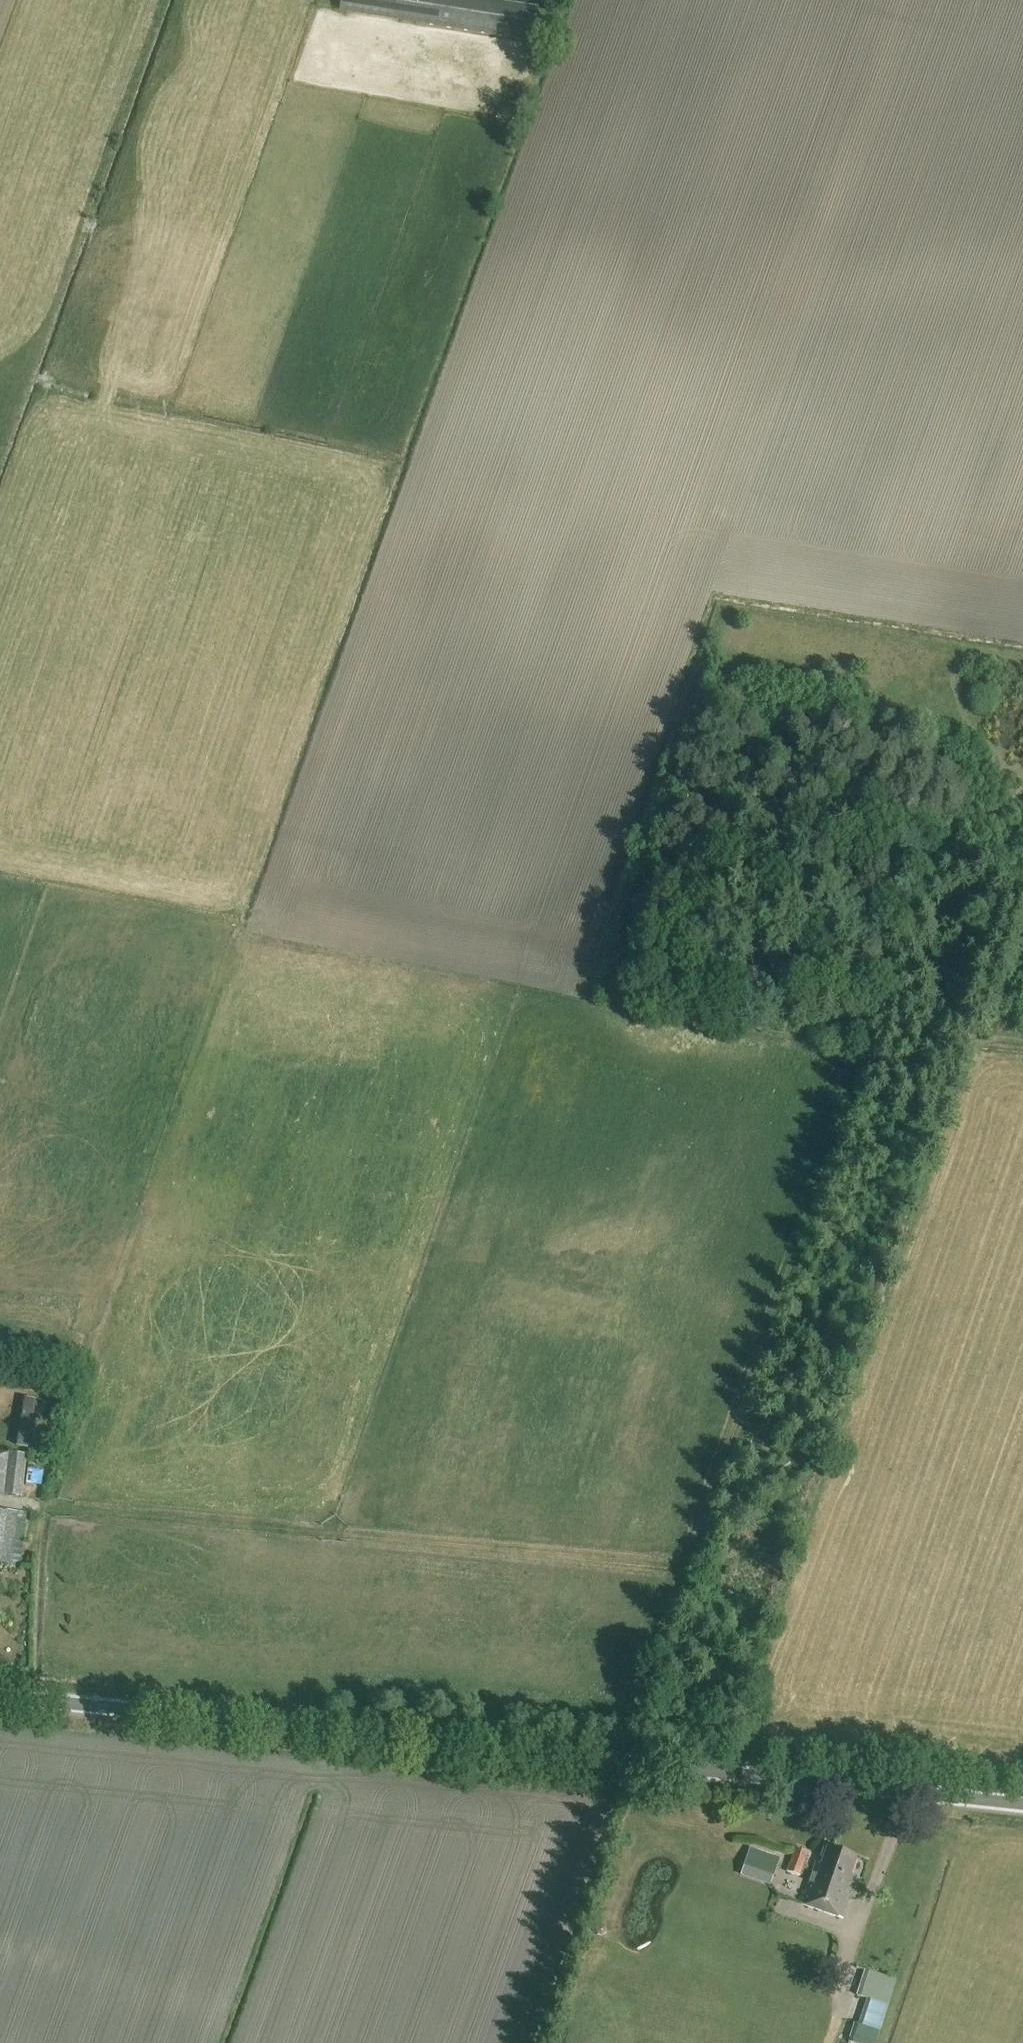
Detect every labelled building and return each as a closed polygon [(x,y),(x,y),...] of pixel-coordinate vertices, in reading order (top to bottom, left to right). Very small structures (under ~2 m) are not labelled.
[(487,0),(343,0),(341,11),(414,22),(413,24),(534,42),(537,8),(487,0)] [(32,1446),(33,1397),(19,1397),(18,1446),(32,1446)] [(8,1453),(0,1452),(0,1495),(23,1498),(27,1455),(8,1453)] [(20,1564),(24,1528),(31,1529),(33,1513),(0,1509),(0,1562),(20,1564)] [(822,1859),(818,1870),(814,1868),(801,1905),(840,1919),(848,1897),(844,1895),(850,1880),(849,1879),(856,1859),(826,1848),(825,1851),(822,1850),(819,1858),(822,1859)] [(779,1859),(749,1849),(739,1877),(769,1887),(779,1859)] [(806,1854),(794,1849),(786,1872),(798,1876),(806,1854)] [(888,2006),(867,1999),(858,2026),(879,2033),(888,2006)]
